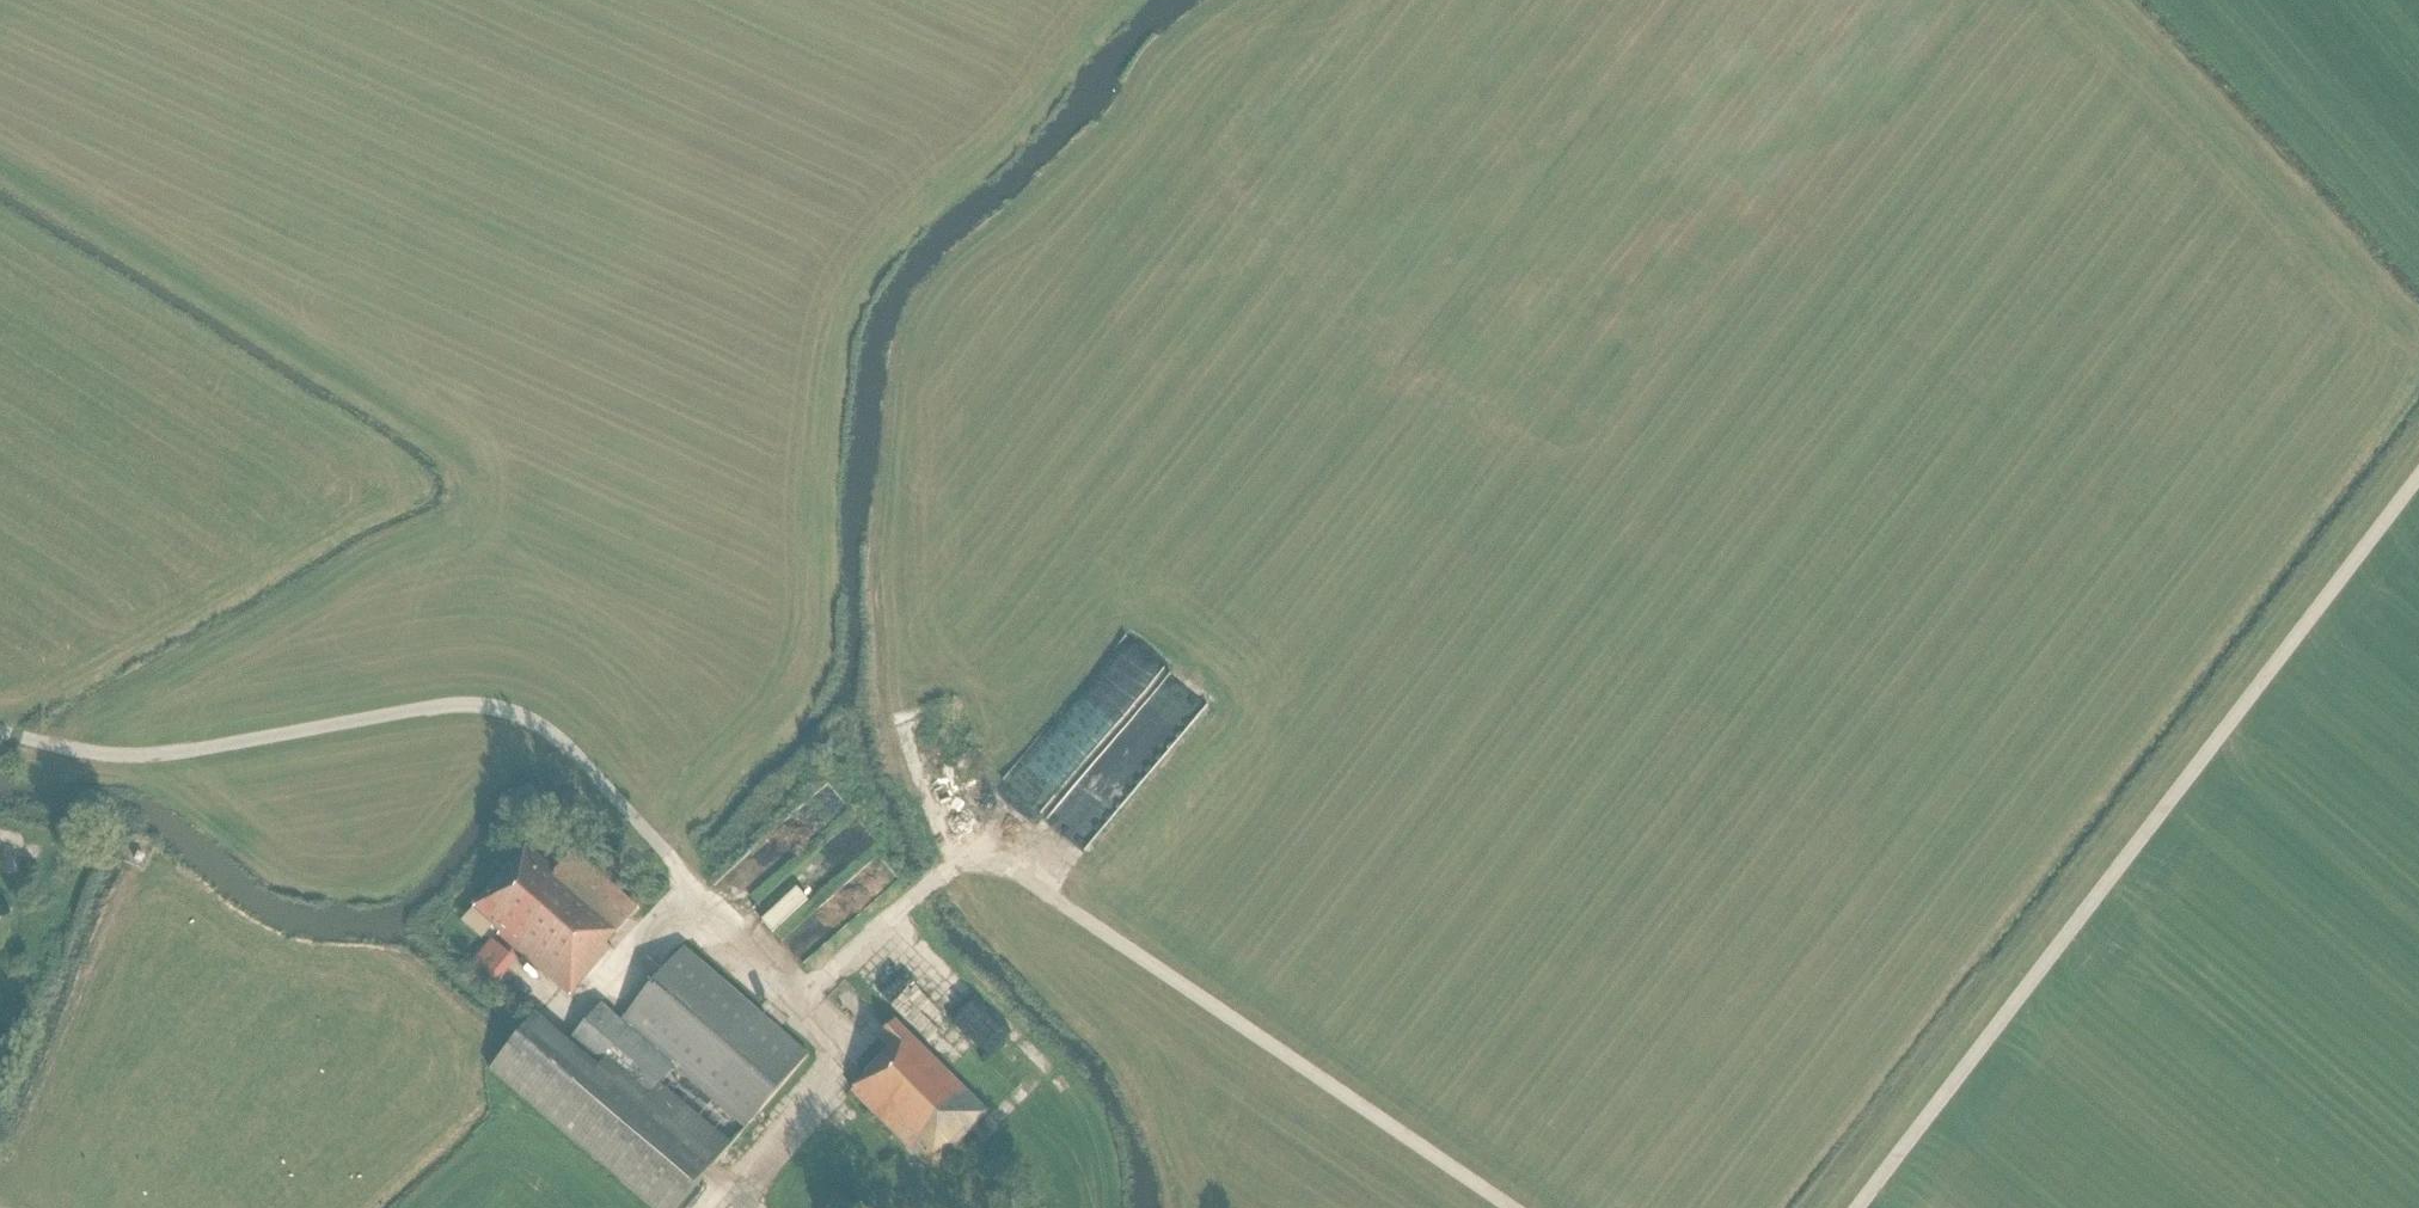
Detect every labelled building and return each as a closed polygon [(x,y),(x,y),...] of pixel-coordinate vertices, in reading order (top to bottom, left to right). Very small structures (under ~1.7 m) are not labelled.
[(555,871),(527,847),(473,909),(500,933),(498,935),(569,997),(610,949),(607,946),(622,929),(639,909),(572,853),(555,871)] [(12,912),(0,907),(0,942),(12,912)] [(491,940),(472,962),(494,981),(513,959),(491,940)] [(537,1016),(490,1070),(650,1207),(678,1207),(713,1167),(745,1131),(809,1057),(686,949),(622,1022),(602,1005),(569,1043),(537,1016)] [(987,1114),(895,1022),(879,1038),(890,1049),(864,1074),(867,1077),(851,1093),(930,1172),(987,1114)]
